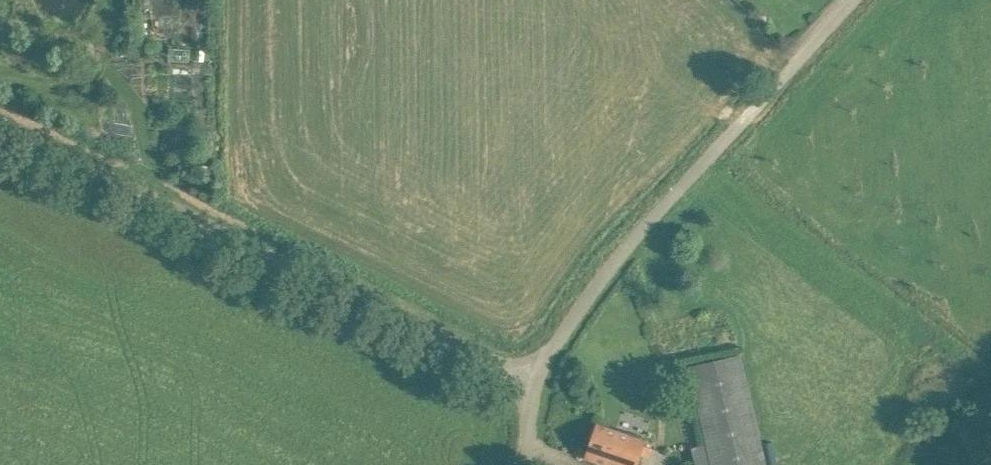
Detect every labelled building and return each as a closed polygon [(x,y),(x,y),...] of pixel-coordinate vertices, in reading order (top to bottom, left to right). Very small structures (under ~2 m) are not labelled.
[(180,38),(196,38),(196,23),(179,24),(180,38)] [(740,354),(689,365),(712,464),(766,464),(740,354)] [(598,422),(586,457),(610,464),(636,464),(645,438),(598,422)]
